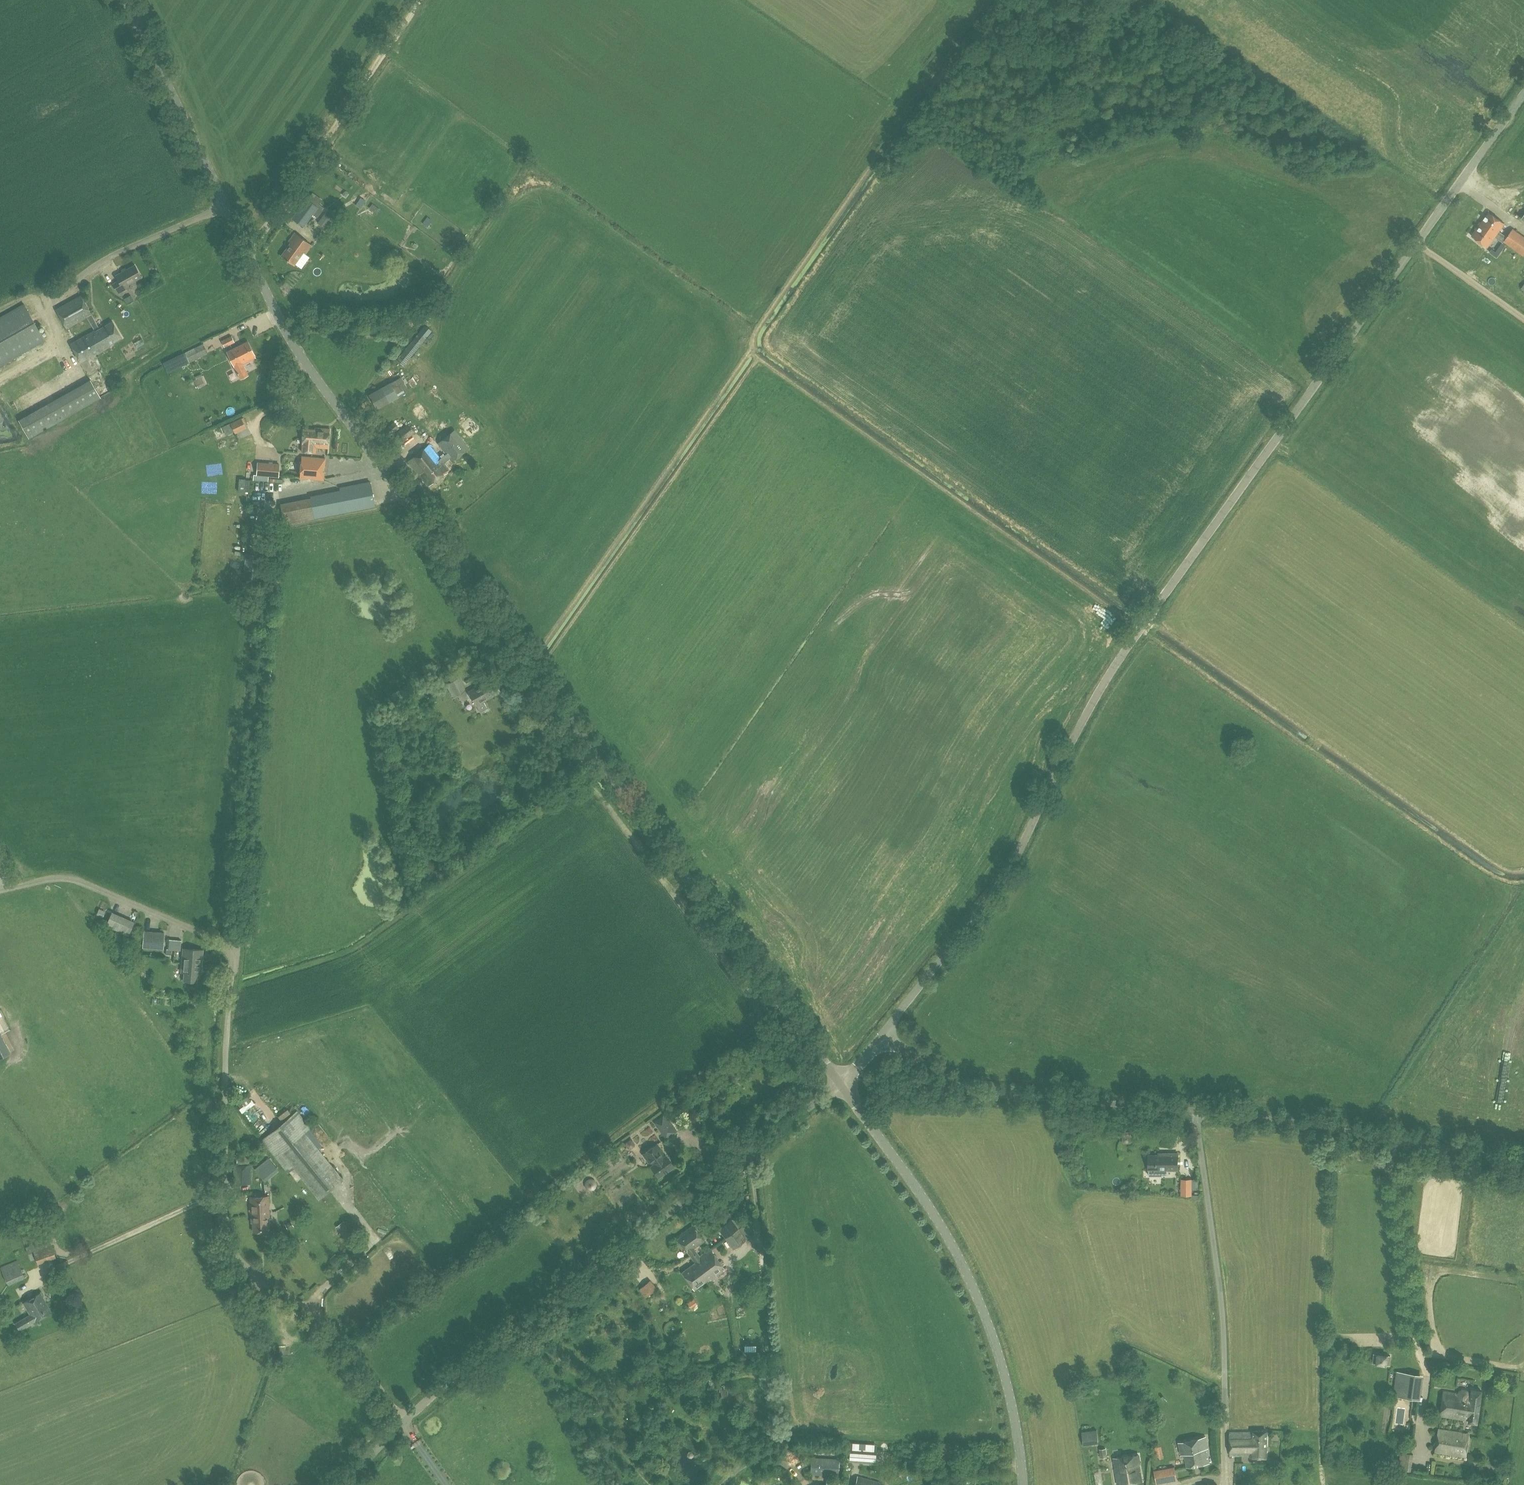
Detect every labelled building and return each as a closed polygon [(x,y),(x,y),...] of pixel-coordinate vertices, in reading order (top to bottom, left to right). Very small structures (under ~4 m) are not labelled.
[(292,218),(304,227),(319,207),(317,206),(323,199),(313,192),(308,198),(307,198),(292,218)] [(365,202),(360,199),(356,205),(360,208),(365,202)] [(369,208),(377,213),(380,209),(373,203),(369,208)] [(318,223),(325,228),(334,216),(327,211),(318,223)] [(1513,228),(1507,236),(1499,231),(1504,223),(1488,212),(1472,235),(1487,247),(1495,236),(1503,242),(1504,241),(1523,255),(1523,254),(1523,236),(1513,228)] [(281,255),(294,265),(303,252),(305,253),(312,245),(295,232),(288,241),(290,242),(281,255)] [(112,283),(118,294),(128,289),(125,286),(141,277),(135,265),(116,275),(119,280),(112,283)] [(72,343),(82,361),(109,346),(108,344),(121,338),(112,321),(99,328),(81,295),(56,308),(67,329),(87,317),(95,331),(72,343)] [(45,340),(24,303),(0,317),(0,366),(45,340)] [(397,360),(404,366),(432,331),(425,325),(397,360)] [(221,340),(225,347),(234,342),(231,335),(221,340)] [(227,351),(240,378),(248,374),(243,364),(256,357),(248,341),(227,351)] [(168,361),(171,368),(180,364),(181,366),(208,353),(203,344),(176,356),(176,357),(168,361)] [(369,394),(377,409),(398,397),(409,391),(401,377),(390,382),(369,394)] [(19,420),(29,438),(101,398),(91,379),(19,420)] [(419,414),(423,422),(428,419),(424,411),(419,414)] [(234,423),(236,432),(249,429),(248,420),(234,423)] [(378,432),(385,440),(396,431),(399,428),(393,422),(383,431),(381,429),(378,432)] [(386,441),(394,450),(415,432),(407,422),(386,441)] [(234,431),(230,423),(223,426),(228,435),(234,431)] [(302,451),(316,452),(316,447),(328,448),(329,428),(315,427),(315,429),(303,428),(302,451)] [(438,443),(452,460),(469,447),(455,429),(438,443)] [(408,461),(428,486),(449,469),(430,444),(408,461)] [(275,462),(275,450),(261,450),(261,462),(275,462)] [(300,477),(323,479),(325,458),(302,456),(300,477)] [(267,475),(278,476),(279,464),(268,463),(267,475)] [(375,505),(371,481),(339,487),(344,512),(375,505)] [(311,496),(311,498),(281,504),(285,523),(334,513),(330,492),(311,496)] [(469,691),(476,705),(501,691),(493,677),(469,691)] [(464,691),(458,679),(447,684),(453,697),(464,691)] [(519,785),(523,795),(531,791),(526,782),(519,785)] [(99,909),(97,915),(103,918),(106,912),(99,909)] [(106,925),(129,935),(135,922),(112,912),(106,925)] [(142,947),(163,949),(165,932),(144,930),(142,947)] [(201,973),(202,964),(203,950),(183,948),(182,962),(181,972),(185,972),(184,980),(198,981),(198,973),(201,973)] [(914,1039),(924,1047),(928,1041),(919,1034),(914,1039)] [(342,1180),(305,1134),(311,1128),(297,1111),(262,1139),(288,1173),(295,1167),(320,1197),(342,1180)] [(654,1122),(666,1139),(676,1132),(664,1115),(654,1122)] [(264,1120),(259,1123),(263,1130),(268,1127),(264,1120)] [(1097,1125),(1086,1127),(1087,1134),(1098,1133),(1097,1125)] [(1123,1133),(1123,1141),(1131,1141),(1131,1133),(1123,1133)] [(630,1140),(627,1142),(626,1144),(629,1148),(631,1148),(634,1146),(634,1144),(632,1140),(630,1140)] [(650,1166),(659,1177),(674,1166),(666,1154),(665,1155),(657,1143),(643,1154),(651,1165),(650,1166)] [(233,1183),(251,1183),(252,1165),(249,1165),(249,1152),(237,1152),(237,1165),(233,1165),(233,1183)] [(1149,1169),(1149,1176),(1162,1176),(1162,1175),(1168,1174),(1167,1169),(1178,1169),(1178,1153),(1158,1153),(1158,1155),(1149,1155),(1149,1169)] [(1181,1179),(1181,1195),(1192,1195),(1192,1190),(1197,1190),(1197,1178),(1181,1179)] [(253,1222),(253,1231),(269,1230),(268,1218),(269,1218),(268,1196),(250,1196),(251,1214),(251,1222),(253,1222)] [(718,1228),(733,1249),(747,1239),(746,1238),(739,1229),(731,1218),(718,1228)] [(337,1226),(347,1240),(354,1234),(344,1221),(337,1226)] [(739,1229),(746,1238),(754,1233),(747,1223),(739,1229)] [(677,1237),(694,1261),(701,1256),(711,1249),(710,1248),(700,1256),(694,1248),(704,1241),(693,1225),(677,1237)] [(34,1251),(38,1264),(56,1258),(50,1238),(26,1246),(28,1253),(34,1251)] [(682,1272),(694,1289),(708,1279),(709,1281),(725,1269),(711,1249),(701,1256),(694,1261),(695,1262),(682,1272)] [(1,1267),(8,1285),(25,1278),(18,1260),(1,1267)] [(641,1289),(649,1296),(658,1285),(651,1279),(641,1289)] [(16,1322),(20,1329),(51,1311),(41,1293),(23,1303),(30,1314),(16,1322)] [(249,1304),(253,1307),(260,1299),(256,1295),(249,1304)] [(693,1298),(687,1303),(691,1308),(697,1303),(693,1298)] [(710,1326),(733,1322),(732,1316),(709,1319),(710,1326)] [(677,1340),(672,1337),(669,1342),(674,1345),(677,1340)] [(1388,1354),(1377,1353),(1376,1364),(1387,1365),(1388,1354)] [(1394,1395),(1420,1399),(1423,1375),(1397,1371),(1394,1395)] [(1458,1393),(1445,1391),(1441,1416),(1468,1420),(1468,1421),(1477,1422),(1482,1390),(1471,1389),(1471,1393),(1469,1392),(1468,1391),(1467,1390),(1466,1390),(1465,1389),(1464,1389),(1463,1389),(1461,1390),(1460,1391),(1459,1391),(1459,1392),(1458,1393)] [(1408,1429),(1409,1409),(1400,1409),(1399,1429),(1408,1429)] [(1237,1416),(1244,1415),(1245,1420),(1237,1422),(1238,1425),(1256,1422),(1254,1411),(1237,1414),(1237,1416)] [(1079,1420),(1084,1443),(1097,1441),(1092,1418),(1079,1420)] [(1436,1452),(1466,1456),(1469,1433),(1439,1429),(1436,1452)] [(1252,1457),(1266,1457),(1266,1430),(1253,1430),(1253,1432),(1230,1432),(1230,1455),(1252,1455),(1252,1457)] [(1184,1453),(1187,1467),(1210,1462),(1207,1448),(1208,1447),(1206,1436),(1178,1442),(1181,1454),(1184,1453)] [(1155,1447),(1158,1459),(1164,1458),(1162,1445),(1155,1447)] [(1099,1449),(1100,1458),(1107,1457),(1106,1448),(1099,1449)] [(871,1450),(850,1449),(849,1460),(870,1462),(871,1450)] [(1114,1458),(1118,1484),(1142,1481),(1139,1463),(1140,1463),(1139,1454),(1114,1458)] [(810,1474),(839,1475),(839,1458),(811,1457),(810,1474)] [(1155,1470),(1157,1484),(1178,1480),(1176,1467),(1155,1470)] [(885,1483),(857,1475),(855,1484),(884,1484),(885,1483)]
